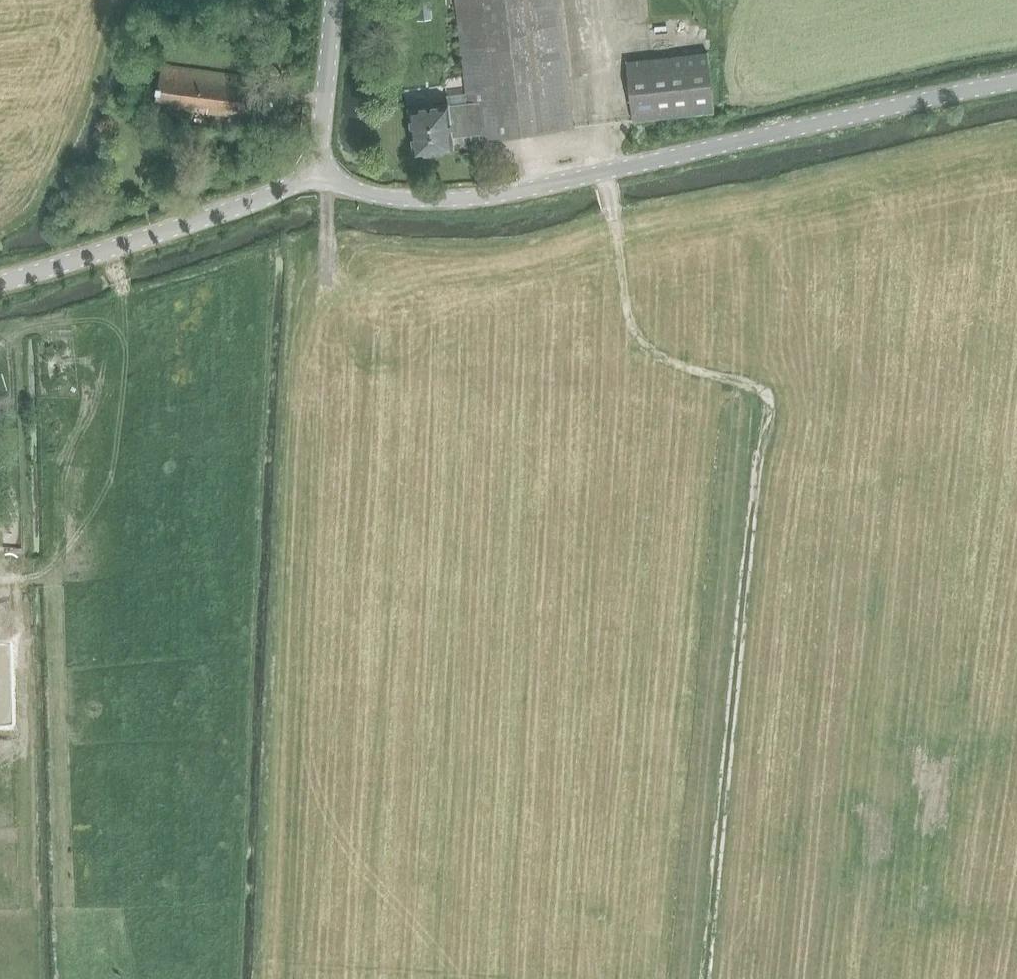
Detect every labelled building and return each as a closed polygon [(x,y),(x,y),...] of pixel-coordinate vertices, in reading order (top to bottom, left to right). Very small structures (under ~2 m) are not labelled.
[(572,125),(557,0),(454,0),(465,100),(407,107),(412,150),(451,146),(449,130),(469,128),(470,137),(572,125)] [(431,19),(429,0),(415,1),(417,20),(431,19)] [(714,113),(707,52),(626,61),(633,122),(714,113)] [(247,117),(251,78),(161,64),(154,98),(206,106),(205,112),(247,117)]
